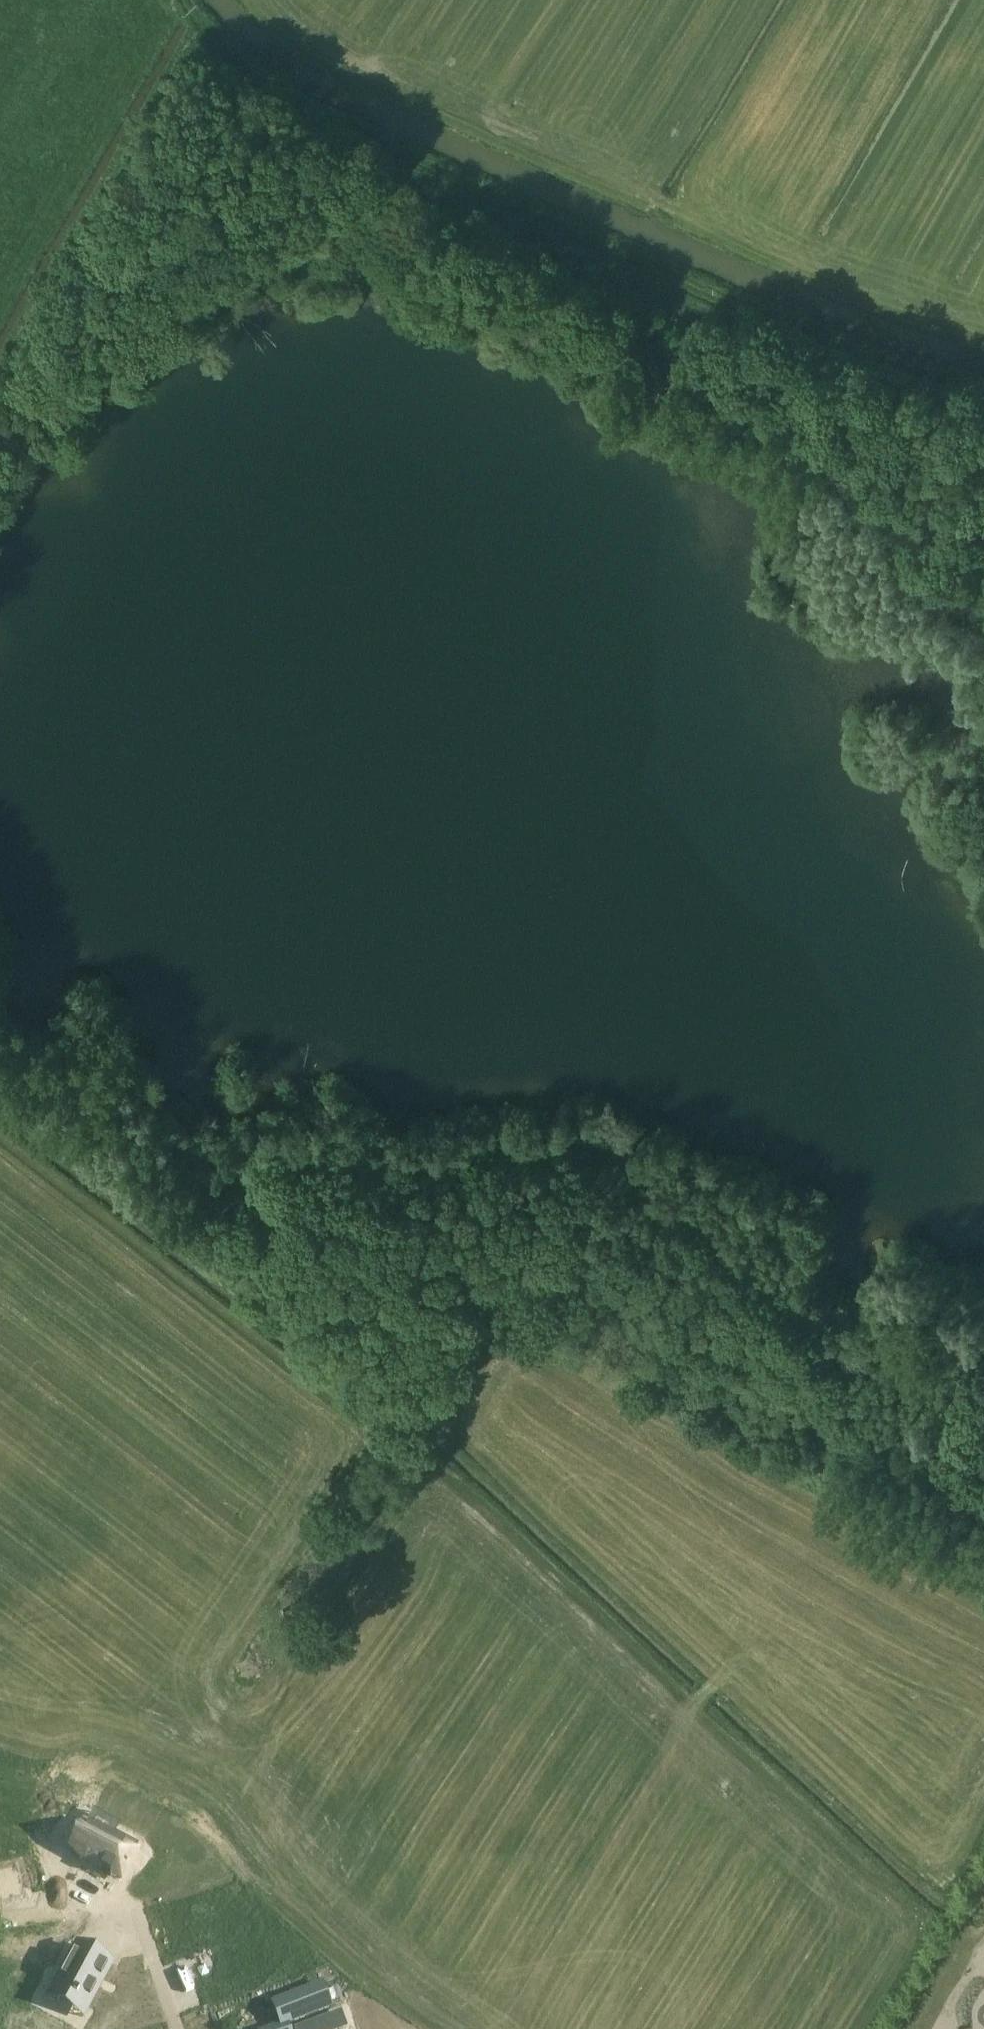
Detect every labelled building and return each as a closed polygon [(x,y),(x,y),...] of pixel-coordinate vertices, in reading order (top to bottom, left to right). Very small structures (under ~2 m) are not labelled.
[(84,1824),(71,1849),(83,1855),(82,1859),(101,1869),(100,1871),(101,1871),(102,1870),(110,1874),(109,1875),(110,1876),(111,1874),(114,1869),(123,1874),(135,1851),(84,1824)] [(76,1946),(54,1988),(89,2007),(112,1965),(76,1946)] [(322,1985),(273,2002),(280,2023),(264,2028),(302,2028),(300,2023),(289,2027),(288,2024),(331,2009),(322,1985)] [(145,1988),(103,1995),(109,2028),(152,2028),(145,1988)]
